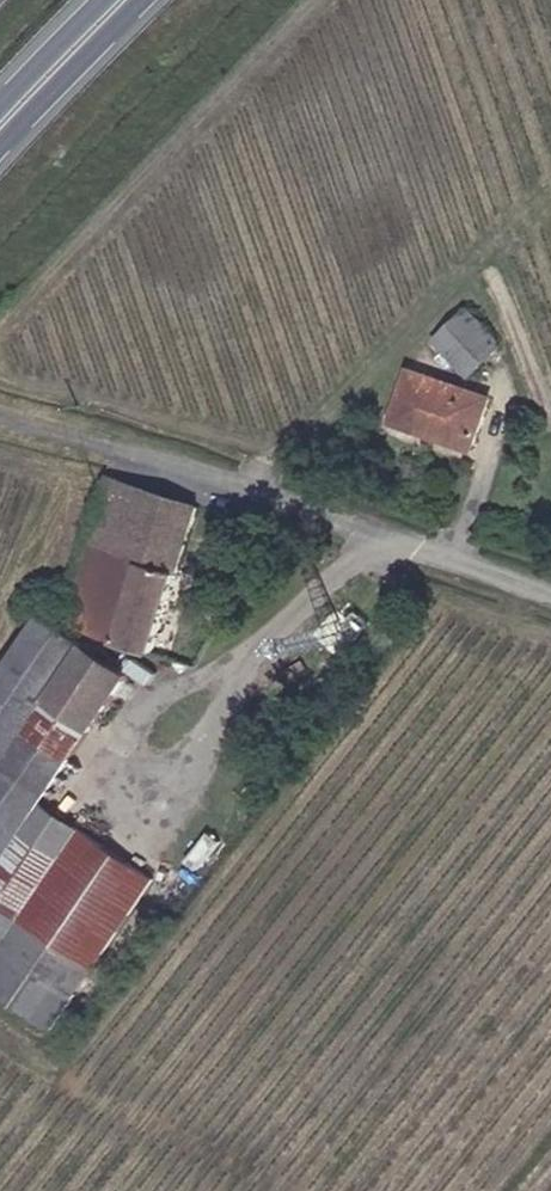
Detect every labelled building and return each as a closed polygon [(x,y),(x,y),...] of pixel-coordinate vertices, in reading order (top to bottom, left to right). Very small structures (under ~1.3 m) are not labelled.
[(497,405),(535,370),(500,333),(464,367),(497,405)] [(442,400),(424,448),(499,478),(518,429),(442,400)] [(123,498),(85,631),(92,637),(139,649),(160,581),(192,590),(214,520),(123,498)] [(176,637),(192,590),(160,581),(139,649),(161,655),(167,635),(176,637)] [(21,855),(82,639),(63,624),(0,710),(0,840),(21,855)] [(82,639),(21,855),(24,857),(150,688),(82,639)] [(103,839),(66,888),(154,922),(176,893),(103,839)] [(0,977),(0,986),(68,1039),(154,922),(66,888),(0,977)]
